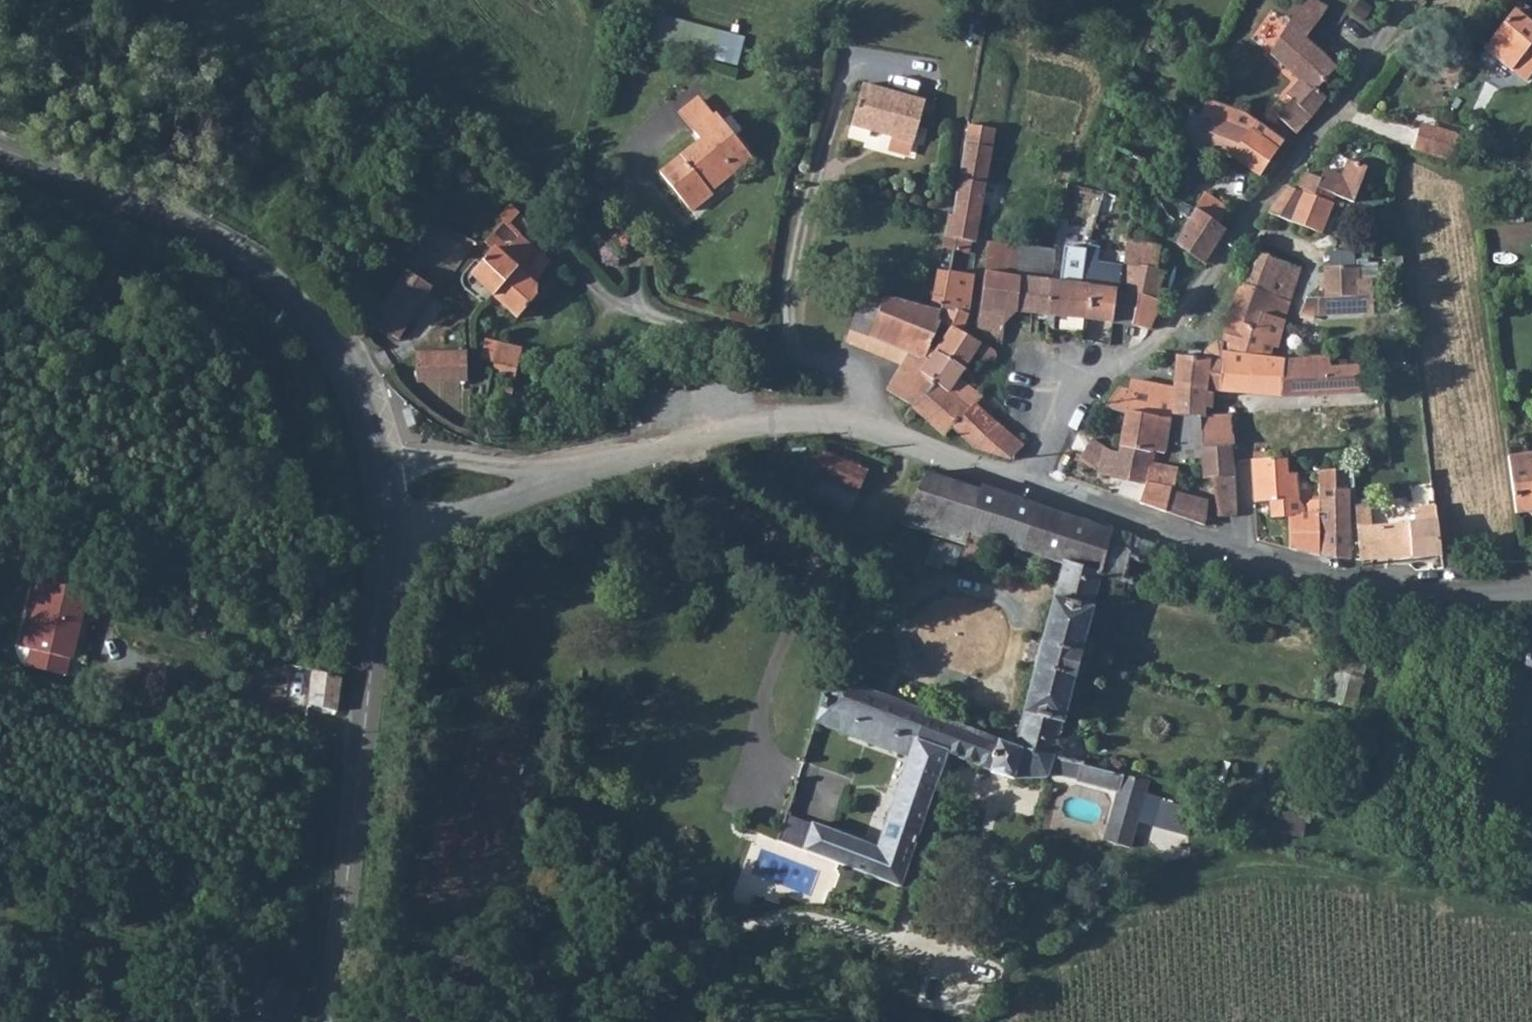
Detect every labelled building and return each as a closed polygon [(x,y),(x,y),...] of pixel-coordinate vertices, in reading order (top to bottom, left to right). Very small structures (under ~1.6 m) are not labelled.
[(1273,53),(1302,79),(1291,96),(1294,99),(1281,115),(1298,131),(1327,95),(1318,89),(1337,67),(1310,38),(1324,16),(1314,9),(1318,1),(1316,0),(1306,0),(1273,53)] [(1514,7),(1531,21),(1531,7),(1522,0),(1519,0),(1514,7)] [(1485,49),(1529,82),(1531,74),(1531,21),(1514,7),(1488,44),(1485,49)] [(1272,48),(1290,20),(1273,9),(1255,38),(1272,48)] [(647,49),(743,59),(746,27),(650,17),(647,49)] [(864,82),(851,124),(891,135),(886,153),(910,160),(925,99),(864,82)] [(1236,110),(1209,99),(1203,115),(1215,120),(1205,146),(1232,158),(1233,155),(1259,173),(1283,137),(1280,135),(1252,117),(1236,110)] [(684,208),(708,191),(702,183),(726,165),(722,161),(739,148),(715,114),(690,133),(695,140),(654,170),(684,208)] [(1419,138),(1415,157),(1427,163),(1456,167),(1459,144),(1419,138)] [(950,214),(944,248),(953,250),(969,253),(970,243),(966,243),(971,223),(978,224),(984,196),(976,193),(985,165),(991,166),(992,151),(979,150),(978,162),(962,159),(954,215),(950,214)] [(1288,185),(1268,210),(1319,234),(1333,197),(1352,205),(1367,172),(1348,164),(1342,178),(1324,171),(1319,181),(1304,175),(1298,191),(1288,185)] [(1206,192),(1197,208),(1219,224),(1229,209),(1206,192)] [(506,222),(488,243),(496,252),(499,249),(504,253),(522,235),(531,225),(511,206),(500,218),(506,222)] [(1123,272),(1120,292),(1139,297),(1156,302),(1163,271),(1156,269),(1160,247),(1149,243),(1152,225),(1142,223),(1144,210),(1134,208),(1123,272)] [(1197,208),(1186,227),(1215,247),(1226,229),(1219,224),(1197,208)] [(1186,227),(1176,244),(1204,264),(1215,247),(1186,227)] [(522,235),(504,253),(519,267),(535,283),(550,261),(522,235)] [(1018,273),(1021,247),(991,244),(988,270),(1018,273)] [(496,252),(474,275),(493,293),(519,267),(504,253),(499,249),(496,252)] [(1019,278),(1016,312),(1031,314),(1030,331),(1046,334),(1050,311),(1052,290),(1050,282),(1056,252),(1022,249),(1019,278)] [(1242,283),(1241,286),(1265,294),(1289,302),(1301,266),(1254,250),(1242,283)] [(1087,252),(1081,285),(1091,287),(1087,316),(1114,320),(1117,292),(1120,292),(1123,272),(1099,268),(1101,256),(1087,252)] [(1357,266),(1323,267),(1324,299),(1304,299),(1300,312),(1312,313),(1372,313),(1371,280),(1358,280),(1357,266)] [(519,267),(493,293),(517,318),(537,296),(535,283),(519,267)] [(406,271),(372,324),(400,340),(434,287),(406,271)] [(948,271),(939,310),(939,322),(949,326),(960,333),(969,316),(974,277),(948,271)] [(1019,278),(986,274),(983,301),(981,311),(978,327),(986,336),(1001,341),(1006,310),(1016,312),(1019,278)] [(1052,290),(1050,311),(1067,314),(1067,284),(1050,282),(1052,290)] [(1081,285),(1067,284),(1067,314),(1087,316),(1091,287),(1081,285)] [(1206,360),(1180,356),(1176,387),(1209,390),(1221,391),(1222,362),(1224,352),(1231,353),(1260,356),(1263,346),(1276,347),(1282,322),(1258,315),(1265,294),(1241,286),(1229,322),(1222,345),(1218,343),(1207,353),(1206,360)] [(1117,292),(1114,320),(1135,321),(1139,297),(1120,292),(1117,292)] [(858,294),(852,328),(870,336),(878,298),(858,294)] [(1265,294),(1258,315),(1282,322),(1289,302),(1265,294)] [(1139,297),(1135,321),(1149,330),(1161,304),(1156,302),(1139,297)] [(878,298),(870,336),(908,352),(892,383),(909,393),(921,372),(916,370),(928,346),(939,322),(939,310),(878,298)] [(949,326),(935,350),(967,367),(976,351),(981,343),(960,333),(949,326)] [(486,338),(481,357),(496,362),(501,342),(486,338)] [(928,346),(916,370),(921,372),(933,379),(953,391),(960,378),(967,367),(935,350),(928,346)] [(466,351),(416,355),(418,384),(467,380),(466,351)] [(1222,362),(1221,391),(1278,397),(1282,360),(1260,356),(1231,353),(1224,352),(1222,362)] [(1282,360),(1278,397),(1339,393),(1338,367),(1330,367),(1329,358),(1320,358),(1282,360)] [(1358,366),(1338,367),(1339,393),(1359,392),(1358,366)] [(921,372),(909,393),(908,394),(911,398),(917,402),(933,379),(921,372)] [(960,378),(953,391),(975,405),(982,396),(960,378)] [(917,402),(914,407),(946,435),(955,427),(975,405),(953,391),(933,379),(917,402)] [(1106,407),(1127,411),(1163,418),(1174,419),(1175,401),(1160,397),(1160,388),(1134,382),(1131,391),(1120,389),(1106,407)] [(1175,401),(1174,419),(1202,425),(1204,416),(1205,416),(1209,390),(1176,387),(1175,401)] [(975,405),(955,427),(976,447),(997,427),(975,405)] [(1127,411),(1120,446),(1155,452),(1164,453),(1167,428),(1161,427),(1163,418),(1127,411)] [(1202,425),(1202,444),(1231,444),(1229,416),(1205,416),(1204,416),(1202,425)] [(1202,425),(1174,419),(1173,446),(1180,448),(1180,460),(1202,459),(1202,444),(1202,425)] [(997,427),(976,447),(1011,459),(1021,447),(997,427)] [(1093,440),(1080,457),(1099,468),(1098,475),(1111,476),(1176,481),(1178,470),(1152,464),(1155,452),(1120,446),(1117,457),(1093,440)] [(1231,444),(1202,444),(1202,459),(1203,477),(1212,477),(1233,476),(1231,444)] [(820,452),(804,490),(851,510),(859,496),(869,473),(820,452)] [(1509,470),(1515,516),(1531,514),(1531,457),(1527,457),(1528,467),(1509,470)] [(1251,460),(1253,500),(1298,499),(1298,473),(1289,473),(1288,459),(1251,460)] [(927,472),(904,523),(964,542),(970,528),(1009,542),(1028,548),(1063,561),(1100,574),(1113,530),(984,487),(982,491),(927,472)] [(1111,476),(1109,490),(1135,498),(1137,502),(1166,512),(1173,488),(1176,481),(1111,476)] [(1233,476),(1212,477),(1224,523),(1236,522),(1236,516),(1233,476)] [(1173,488),(1166,512),(1206,524),(1206,501),(1173,488)] [(1320,501),(1304,501),(1305,514),(1320,514),(1320,502),(1320,501)] [(1348,502),(1320,501),(1320,502),(1320,514),(1321,554),(1349,559),(1348,502)] [(1420,519),(1357,525),(1360,561),(1362,561),(1441,554),(1435,506),(1420,507),(1420,519)] [(1321,554),(1320,514),(1305,514),(1292,515),(1292,549),(1321,554)] [(1113,530),(1100,574),(1122,579),(1131,552),(1126,550),(1130,536),(1113,530)] [(1028,548),(1009,542),(1006,550),(1025,556),(1028,548)] [(1063,561),(1017,743),(1055,757),(1100,574),(1063,561)] [(55,583),(52,596),(92,607),(95,593),(55,583)] [(52,596),(43,631),(84,645),(92,607),(52,596)] [(201,617),(198,630),(211,633),(214,620),(201,617)] [(43,631),(38,654),(40,654),(78,662),(80,662),(84,645),(43,631)] [(337,638),(319,634),(312,662),(332,667),(337,638)] [(78,662),(40,654),(36,669),(74,679),(78,662)] [(1336,700),(1355,706),(1369,664),(1350,657),(1336,700)] [(316,668),(310,702),(338,710),(342,676),(316,668)] [(859,688),(837,681),(832,698),(823,696),(814,722),(910,756),(917,737),(849,713),(859,688)] [(859,688),(849,713),(917,737),(926,712),(859,688)] [(926,712),(917,737),(951,750),(950,753),(993,768),(1002,738),(926,712)] [(910,756),(905,773),(939,785),(940,782),(950,753),(951,750),(917,737),(910,756)] [(1002,738),(993,768),(994,771),(1010,778),(1048,777),(1051,770),(1080,779),(1084,764),(1055,757),(1017,743),(1002,738)] [(781,831),(775,850),(783,854),(787,845),(903,888),(939,785),(905,773),(879,847),(815,825),(809,840),(781,831)] [(1152,826),(1191,834),(1197,808),(1158,799),(1152,826)]
